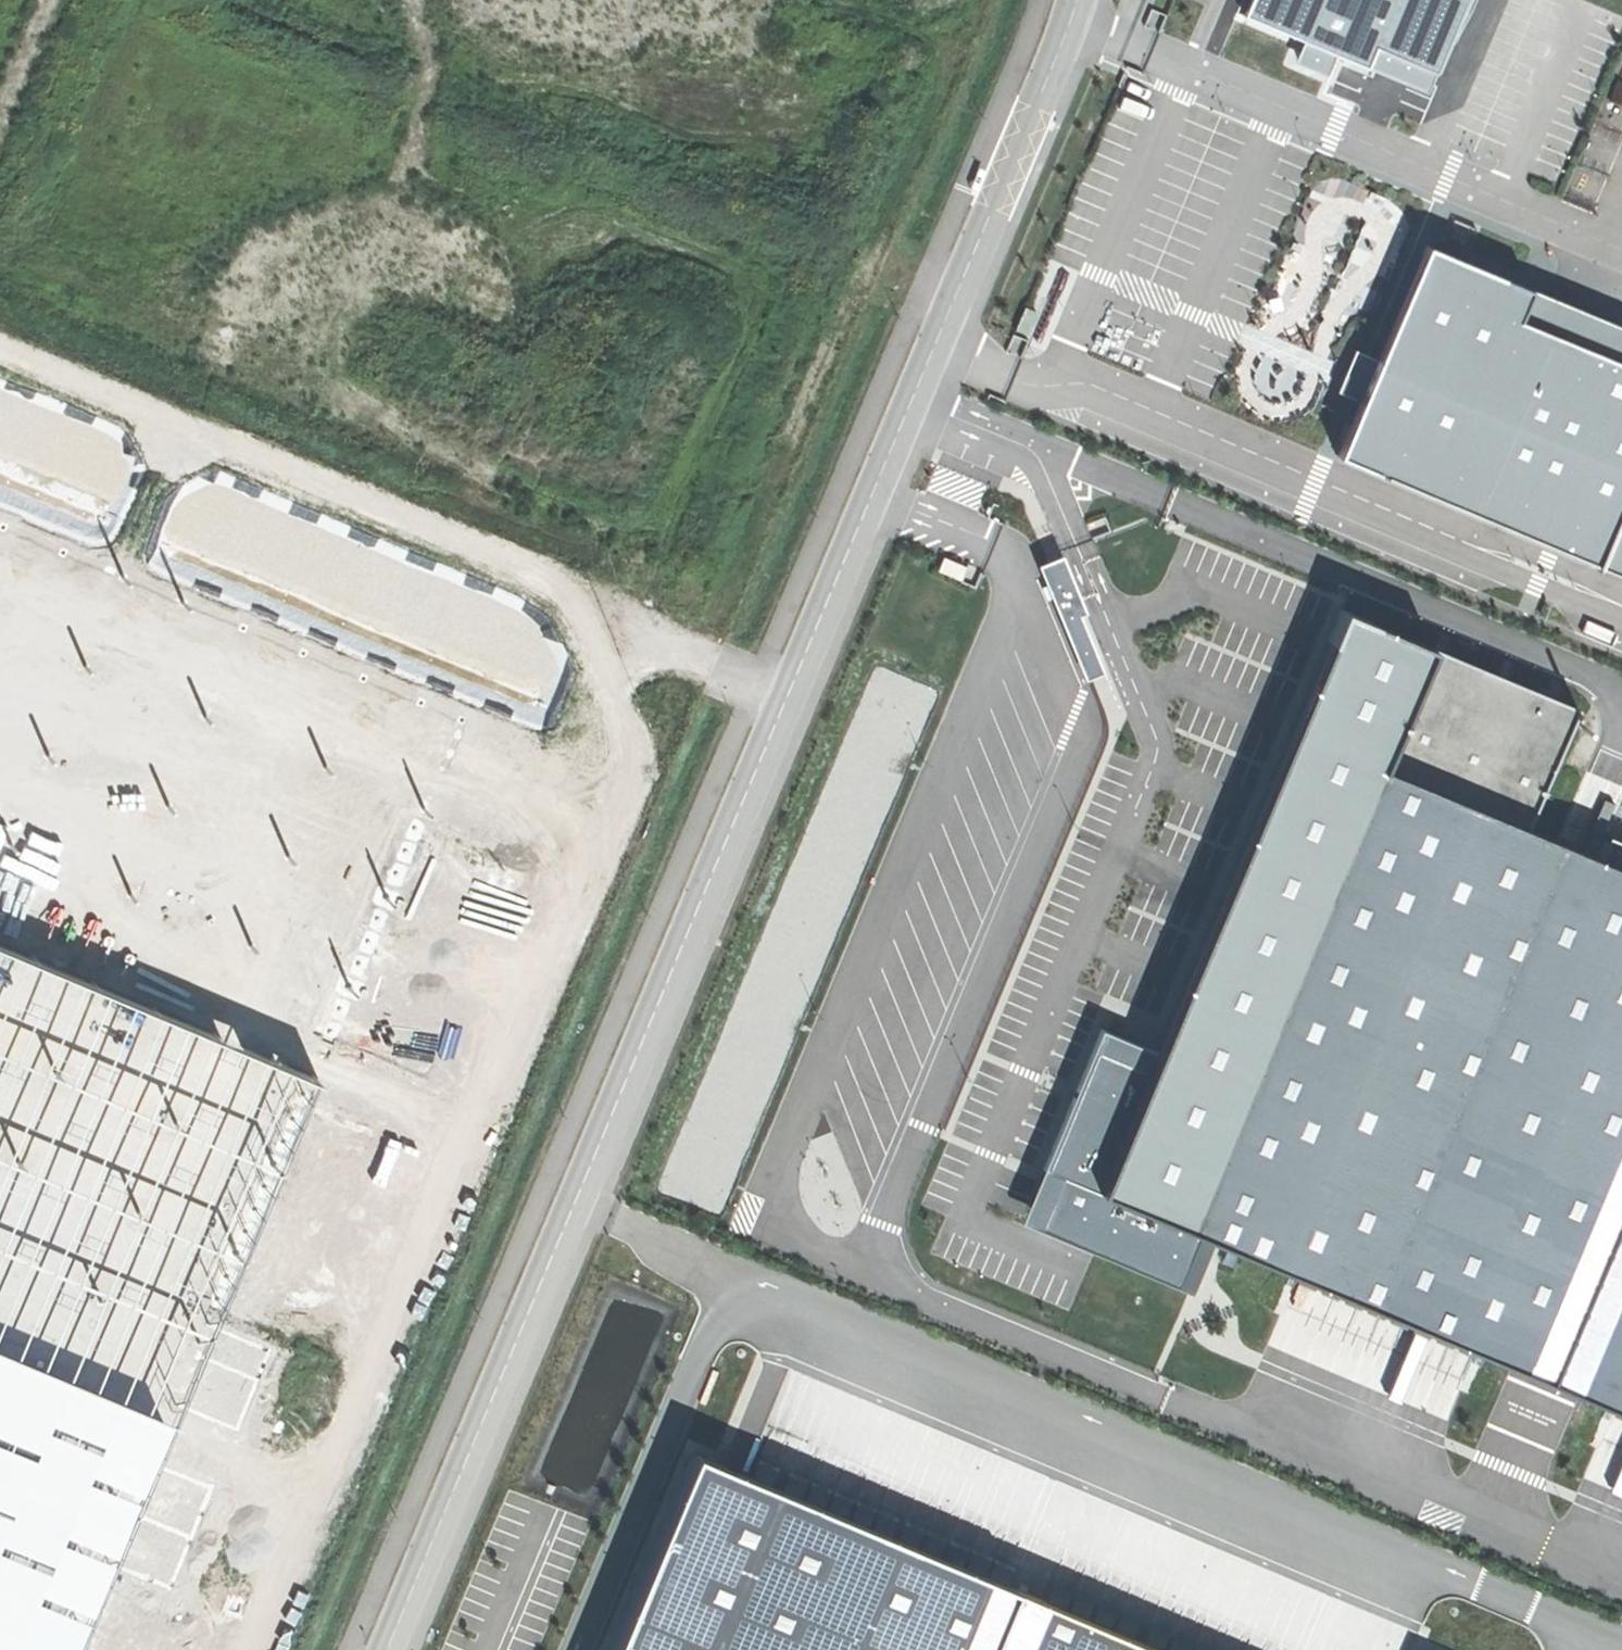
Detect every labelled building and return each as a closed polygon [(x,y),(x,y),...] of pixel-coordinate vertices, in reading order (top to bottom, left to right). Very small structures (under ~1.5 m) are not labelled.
[(1249,17),(1307,42),(1297,64),(1329,77),(1338,56),(1371,70),(1379,49),(1439,74),(1471,0),(1256,0),(1249,17)] [(1432,250),(1343,461),(1621,576),(1621,364),(1517,320),(1530,292),(1432,250)] [(1073,553),(1050,560),(1082,677),(1105,671),(1073,553)] [(1342,614),(1098,1193),(1218,1244),(1294,1275),(1470,1349),(1512,1366),(1578,1394),(1612,1408),(1621,1412),(1621,876),(1529,837),(1581,714),(1342,614)] [(429,805),(0,627),(0,1649),(76,1649),(429,805)] [(694,1452),(612,1649),(1173,1649),(694,1452)]
